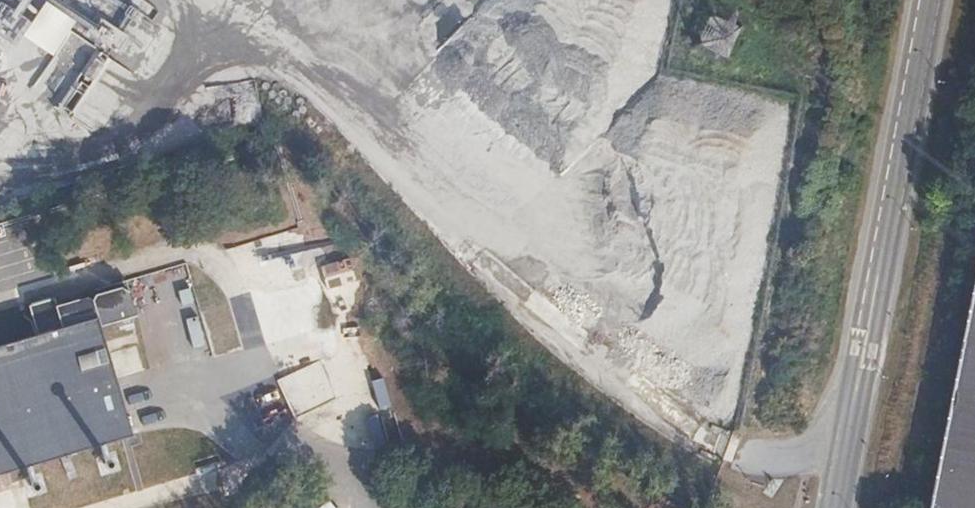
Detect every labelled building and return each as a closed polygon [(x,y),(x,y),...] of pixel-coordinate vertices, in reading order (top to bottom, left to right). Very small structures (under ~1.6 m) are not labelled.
[(930,507),(974,507),(974,278),(930,507)] [(122,284),(98,291),(101,297),(94,306),(88,303),(61,309),(58,299),(32,307),(40,337),(0,348),(0,476),(126,438),(92,326),(131,315),(122,284)]
